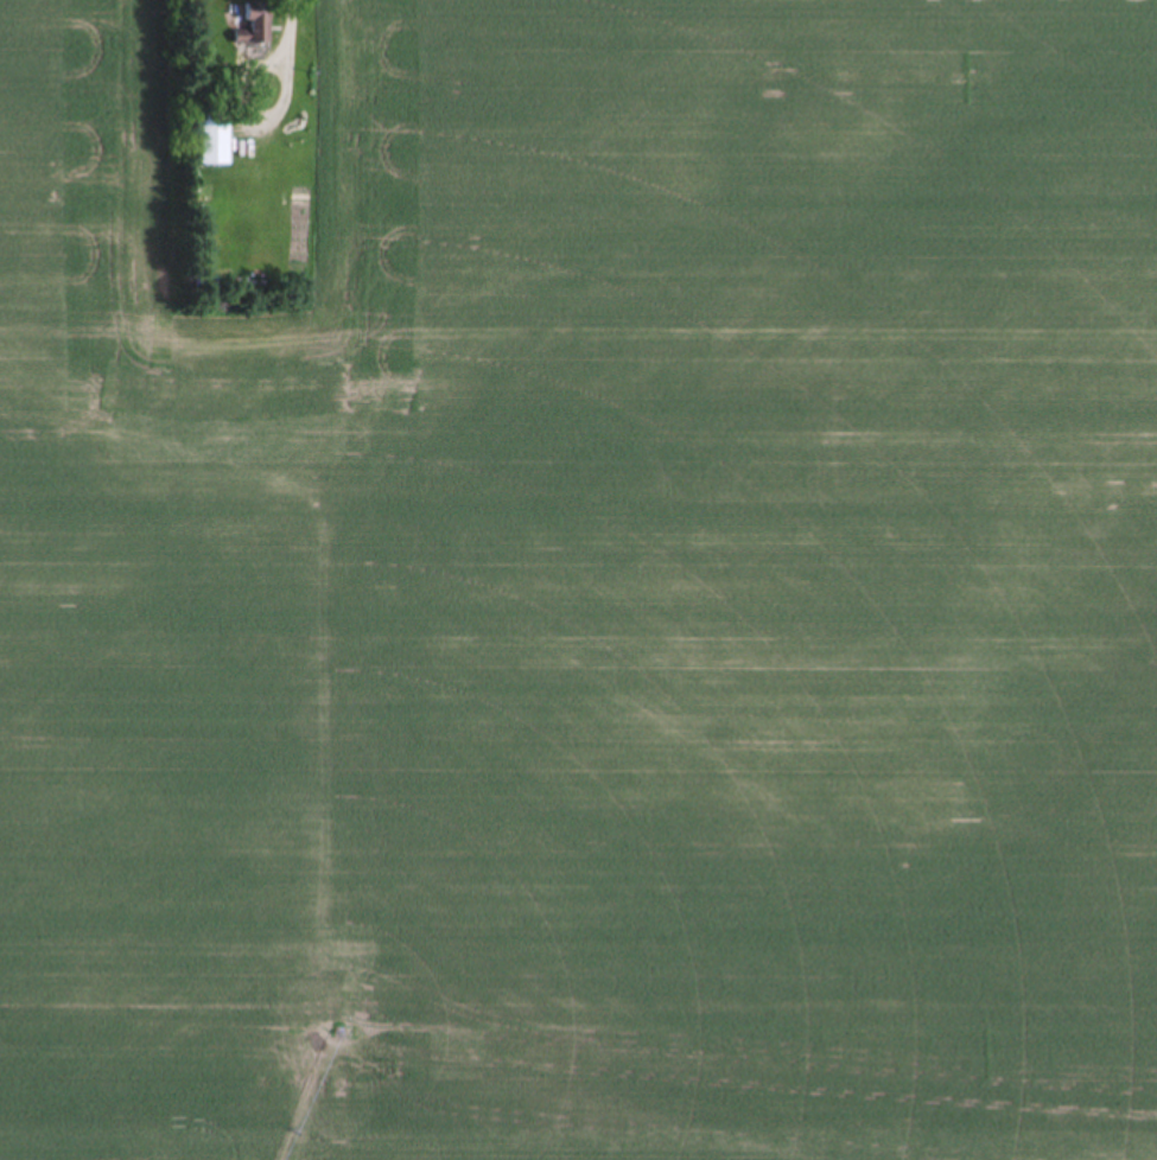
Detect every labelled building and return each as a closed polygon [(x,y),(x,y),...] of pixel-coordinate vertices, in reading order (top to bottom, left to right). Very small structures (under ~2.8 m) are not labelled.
[(273,45),(273,2),(251,2),(251,29),(237,29),(237,45),(273,45)] [(231,165),(231,109),(203,109),(203,165),(231,165)]
